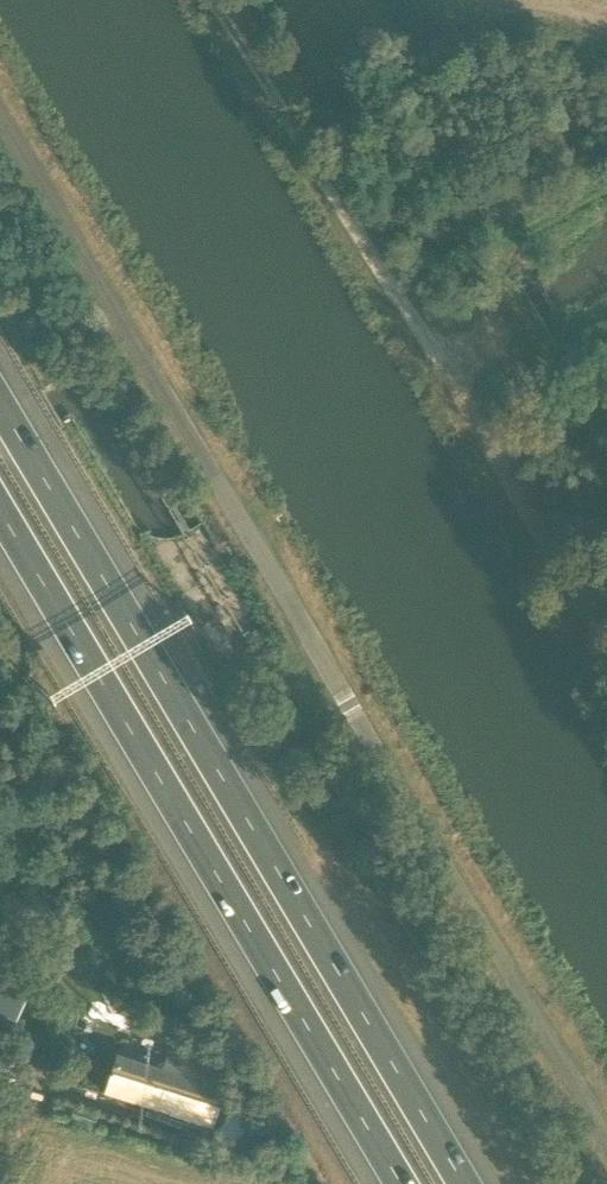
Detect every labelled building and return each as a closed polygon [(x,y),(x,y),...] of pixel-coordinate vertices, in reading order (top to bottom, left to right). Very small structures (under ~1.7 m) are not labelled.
[(226,1069),(167,1051),(162,1067),(116,1055),(105,1093),(186,1118),(181,1140),(202,1148),(226,1069)]
